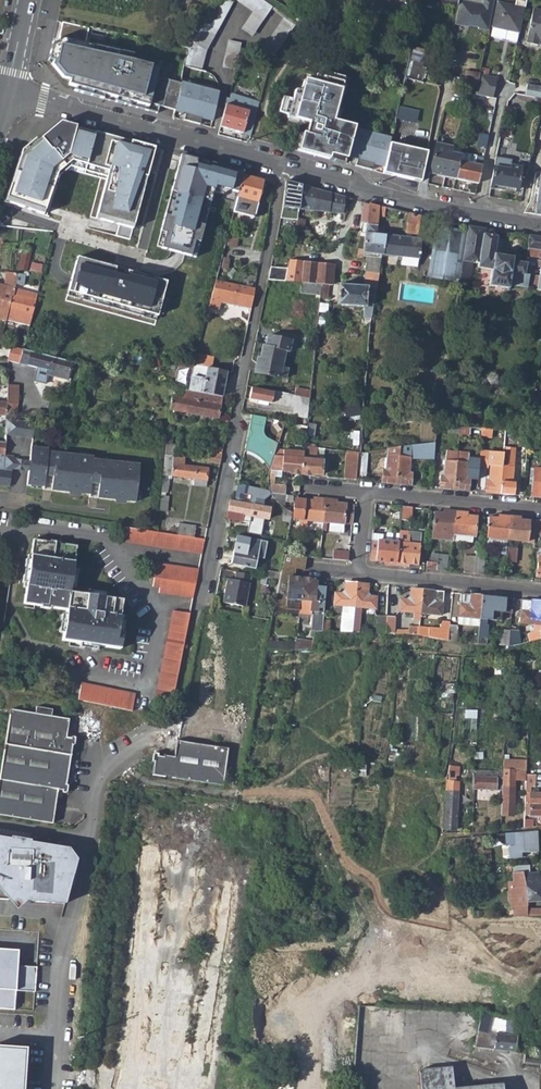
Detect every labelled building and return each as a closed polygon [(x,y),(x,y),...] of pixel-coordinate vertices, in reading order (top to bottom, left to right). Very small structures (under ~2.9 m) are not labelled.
[(188,66),(201,70),(207,49),(233,1),(252,14),(240,31),(251,38),(270,10),(255,0),(218,0),(194,45),(188,66)] [(454,24),(467,27),(467,24),(477,27),(477,29),(487,31),(488,26),(491,8),(493,0),(483,0),(482,5),(463,0),(458,0),(458,3),(454,24)] [(488,26),(518,32),(523,5),(498,0),(493,0),(491,8),(488,26)] [(526,40),(538,42),(539,37),(540,37),(540,7),(532,5),(526,40)] [(283,20),(259,54),(273,57),(294,27),(283,20)] [(53,42),(49,60),(54,61),(53,65),(63,77),(70,79),(69,84),(78,87),(77,91),(156,112),(157,108),(158,105),(174,110),(180,82),(157,76),(159,67),(150,64),(153,57),(86,43),(90,27),(63,21),(58,43),(53,42)] [(227,40),(221,68),(235,70),(240,43),(227,40)] [(410,56),(409,59),(424,62),(427,49),(412,45),(410,56)] [(240,48),(237,60),(244,62),(246,50),(240,48)] [(408,63),(406,76),(422,80),(424,80),(427,67),(424,66),(424,62),(409,59),(408,63)] [(465,71),(461,88),(475,90),(476,86),(478,75),(478,74),(465,71)] [(282,96),(278,111),(288,114),(287,117),(308,122),(306,133),(302,132),(298,150),(329,158),(330,154),(345,158),(346,155),(353,128),(354,125),(332,120),(344,76),(327,72),(325,77),(314,74),(312,81),(304,79),(300,91),(294,89),(292,98),(282,96)] [(478,75),(476,86),(493,89),(495,79),(478,75)] [(406,76),(403,88),(419,92),(422,80),(406,76)] [(180,82),(174,110),(184,113),(182,120),(199,124),(200,117),(211,120),(218,92),(180,82)] [(474,96),(472,101),(479,103),(481,95),(491,97),(493,89),(476,86),(475,90),(474,96)] [(225,105),(220,125),(250,132),(257,99),(230,93),(229,97),(225,97),(223,104),(225,105)] [(20,155),(4,202),(43,215),(58,173),(72,161),(109,171),(96,219),(133,229),(156,147),(96,131),(95,136),(75,131),(76,126),(61,121),(20,155)] [(353,128),(346,155),(357,158),(355,165),(371,169),(373,162),(385,165),(391,137),(353,128)] [(383,171),(421,180),(430,143),(392,134),(391,137),(385,165),(383,171)] [(436,143),(429,172),(456,178),(460,161),(461,153),(451,151),(452,146),(436,143)] [(460,161),(456,178),(477,183),(485,148),(478,147),(476,156),(475,155),(473,164),(460,161)] [(461,153),(460,161),(473,164),(475,155),(461,153)] [(330,154),(329,158),(345,162),(345,158),(330,154)] [(245,172),(189,156),(187,162),(181,161),(161,232),(166,234),(161,249),(179,254),(196,259),(215,191),(238,197),(244,176),(245,172)] [(495,165),(491,186),(504,189),(504,185),(518,188),(522,167),(512,165),(511,169),(495,165)] [(238,197),(234,212),(254,218),(264,181),(244,176),(238,197)] [(283,208),(281,218),(298,221),(302,187),(285,182),(283,208)] [(298,221),(296,231),(302,232),(306,210),(343,215),(345,198),(302,187),(299,210),(298,221)] [(363,204),(361,223),(367,224),(369,205),(363,204)] [(369,205),(367,224),(378,225),(378,207),(369,205)] [(407,216),(405,233),(418,234),(420,217),(409,214),(407,216)] [(367,224),(364,253),(378,255),(378,257),(366,257),(366,261),(369,262),(367,270),(379,273),(382,255),(387,237),(377,236),(378,225),(367,224)] [(467,227),(458,284),(507,291),(508,286),(527,289),(529,277),(524,276),(525,267),(526,265),(513,263),(513,259),(500,257),(502,246),(493,241),(493,237),(483,236),(484,230),(467,227)] [(437,229),(430,275),(453,278),(460,232),(437,229)] [(166,234),(161,232),(157,248),(161,249),(166,234)] [(527,260),(535,262),(534,268),(539,269),(540,266),(540,258),(540,238),(528,235),(524,260),(527,260)] [(387,237),(382,255),(398,257),(397,265),(414,267),(415,258),(416,258),(419,239),(387,237)] [(18,246),(14,267),(26,269),(29,248),(18,246)] [(155,327),(167,281),(76,256),(70,280),(64,302),(155,327)] [(303,263),(301,283),(321,285),(320,295),(320,298),(328,299),(329,285),(332,285),(334,265),(303,263)] [(271,266),(269,279),(282,281),(286,268),(271,266)] [(363,285),(339,285),(338,304),(364,305),(362,317),(365,318),(364,321),(367,322),(379,273),(367,270),(363,285)] [(6,321),(14,288),(15,285),(22,285),(27,275),(6,272),(5,285),(0,284),(0,319),(6,321)] [(217,279),(209,308),(216,310),(218,301),(252,308),(256,287),(217,279)] [(301,283),(300,292),(320,295),(321,285),(301,283)] [(14,288),(6,321),(28,327),(36,294),(14,288)] [(267,336),(265,347),(285,351),(289,352),(291,340),(267,336)] [(10,346),(7,360),(19,363),(22,349),(10,346)] [(256,360),(254,372),(278,376),(281,367),(285,351),(265,347),(262,346),(259,360),(256,360)] [(22,349),(19,363),(47,370),(47,374),(67,379),(71,361),(22,349)] [(160,351),(159,358),(173,361),(175,354),(160,351)] [(200,354),(197,366),(211,368),(213,357),(200,354)] [(189,389),(189,391),(203,393),(222,397),(227,372),(211,368),(197,366),(194,365),(193,369),(189,389)] [(181,367),(180,374),(190,376),(191,369),(181,367)] [(281,367),(279,375),(287,377),(288,368),(281,367)] [(295,387),(294,394),(311,397),(312,390),(295,387)] [(252,388),(249,399),(260,401),(269,403),(295,408),(294,415),(308,417),(311,397),(294,394),(273,390),(272,392),(252,388)] [(173,391),(169,410),(198,416),(203,393),(189,391),(189,389),(185,390),(185,394),(173,391)] [(203,393),(198,416),(217,420),(222,397),(203,393)] [(266,417),(252,415),(249,427),(250,428),(249,429),(250,430),(250,431),(251,431),(251,432),(251,433),(251,434),(251,435),(250,436),(250,437),(249,437),(248,438),(247,439),(245,451),(246,451),(247,451),(249,452),(250,452),(252,453),(254,454),(256,455),(257,456),(259,457),(261,459),(263,461),(264,462),(265,464),(266,465),(267,467),(268,469),(269,470),(270,472),(270,470),(272,465),(276,450),(278,445),(268,440),(267,439),(266,438),(265,436),(264,435),(264,433),(264,432),(264,431),(264,429),(266,417)] [(5,417),(5,422),(5,436),(6,436),(32,439),(34,422),(5,417)] [(161,430),(159,442),(165,443),(164,455),(173,456),(175,445),(171,444),(173,428),(171,428),(172,424),(168,424),(167,430),(161,430)] [(518,433),(516,446),(523,447),(525,433),(518,433)] [(530,451),(540,454),(540,441),(533,439),(530,451)] [(397,455),(395,484),(410,485),(411,472),(408,472),(409,457),(416,458),(427,456),(427,454),(434,455),(436,441),(398,447),(397,455)] [(304,452),(299,475),(311,476),(312,474),(319,475),(321,460),(313,459),(315,447),(306,446),(304,452)] [(503,446),(502,452),(502,456),(514,456),(514,448),(503,446)] [(315,447),(313,459),(321,460),(322,448),(315,447)] [(386,448),(386,454),(397,455),(398,447),(386,448)] [(28,474),(27,486),(52,489),(51,491),(98,496),(98,498),(136,502),(140,464),(93,459),(94,457),(48,453),(48,450),(30,448),(29,462),(28,474)] [(205,458),(204,462),(220,465),(222,457),(224,449),(218,448),(217,455),(206,452),(205,458)] [(272,465),(270,470),(282,472),(299,475),(304,452),(276,450),(272,465)] [(479,450),(478,466),(490,467),(489,480),(486,480),(484,492),(498,493),(502,456),(502,452),(479,450)] [(357,453),(354,480),(365,481),(367,451),(357,453)] [(346,452),(343,479),(354,480),(357,453),(346,452)] [(382,470),(380,483),(395,484),(397,455),(386,454),(384,470),(382,470)] [(164,455),(159,511),(167,512),(169,497),(165,496),(165,493),(167,493),(168,476),(193,479),(192,486),(206,488),(207,469),(183,466),(184,458),(173,456),(164,455)] [(10,488),(12,472),(14,461),(14,458),(4,456),(1,471),(0,471),(0,487),(10,488)] [(456,457),(453,489),(467,490),(468,479),(472,474),(473,457),(456,456),(456,457)] [(502,456),(498,493),(513,495),(514,482),(510,482),(514,456),(502,456)] [(439,484),(438,488),(453,489),(456,457),(452,457),(452,459),(444,459),(442,475),(439,475),(439,484)] [(14,461),(12,472),(28,474),(29,462),(14,461)] [(530,496),(540,497),(540,469),(535,468),(533,484),(531,484),(530,496)] [(268,477),(267,479),(268,484),(274,484),(275,476),(281,477),(282,472),(270,470),(270,472),(268,477)] [(236,493),(251,496),(252,487),(239,484),(238,484),(236,493)] [(274,484),(268,484),(270,493),(283,495),(284,485),(274,484)] [(283,495),(270,493),(284,508),(285,499),(285,495),(283,495)] [(293,512),(293,519),(320,522),(320,525),(323,525),(325,499),(313,498),(313,500),(295,499),(294,508),(293,512)] [(285,499),(284,508),(287,511),(293,512),(294,508),(285,499)] [(323,525),(322,532),(343,534),(344,523),(351,524),(353,506),(345,504),(345,503),(336,503),(336,500),(325,499),(323,525)] [(247,533),(261,536),(264,519),(267,520),(270,509),(234,502),(229,501),(226,518),(231,519),(249,522),(247,533)] [(401,506),(400,520),(411,520),(412,507),(401,506)] [(281,520),(290,522),(291,516),(287,511),(284,508),(282,510),(283,511),(281,520)] [(435,512),(433,533),(441,533),(440,539),(454,541),(454,538),(457,512),(445,510),(444,513),(435,512)] [(457,512),(454,538),(458,539),(458,535),(471,536),(473,536),(475,516),(467,516),(467,513),(457,512)] [(489,517),(487,539),(488,538),(504,540),(504,545),(501,544),(500,552),(501,553),(501,560),(505,560),(507,548),(507,540),(510,517),(498,516),(497,518),(489,517)] [(510,517),(507,540),(534,542),(536,522),(520,520),(520,518),(510,517)] [(178,524),(176,536),(194,539),(196,527),(178,524)] [(123,526),(120,541),(201,555),(205,541),(194,539),(176,536),(123,526)] [(396,566),(408,568),(408,565),(418,566),(421,533),(399,531),(399,533),(398,537),(398,539),(396,566)] [(372,540),(370,561),(385,562),(385,565),(396,566),(398,539),(398,537),(399,533),(386,532),(386,535),(373,534),(372,540)] [(233,549),(230,564),(254,569),(260,542),(239,537),(236,550),(233,549)] [(34,540),(23,603),(40,606),(40,607),(49,609),(49,607),(66,610),(62,640),(119,650),(121,633),(117,632),(122,602),(75,593),(82,548),(59,545),(60,543),(51,541),(50,543),(34,540)] [(507,548),(505,560),(505,562),(516,563),(518,549),(507,548)] [(333,550),(332,560),(348,561),(349,552),(333,550)] [(475,557),(474,574),(483,574),(485,552),(476,551),(475,557)] [(427,562),(426,569),(446,571),(448,555),(433,554),(432,562),(427,562)] [(273,608),(299,610),(299,608),(302,578),(302,577),(291,576),(292,568),(303,570),(304,559),(283,555),(280,572),(278,579),(273,608)] [(465,556),(464,573),(474,574),(475,557),(465,556)] [(149,563),(147,577),(153,578),(152,587),(159,588),(158,594),(192,600),(198,571),(149,563)] [(278,579),(280,572),(262,568),(261,576),(278,579)] [(105,579),(96,578),(97,571),(79,569),(77,591),(103,594),(105,579)] [(228,579),(223,603),(247,607),(252,574),(235,571),(234,580),(228,579)] [(299,608),(312,610),(312,602),(324,603),(326,587),(318,586),(319,582),(314,581),(315,579),(302,578),(299,608)] [(335,592),(334,604),(343,605),(340,632),(352,633),(353,620),(355,606),(357,583),(346,582),(345,591),(342,593),(335,592)] [(357,583),(355,606),(376,608),(377,596),(369,596),(367,593),(368,584),(357,583)] [(401,598),(400,610),(416,611),(416,614),(420,615),(422,589),(412,588),(411,597),(408,599),(401,598)] [(422,589),(420,615),(423,615),(423,612),(441,614),(443,591),(422,589)] [(461,593),(459,616),(475,618),(474,625),(479,625),(482,595),(461,593)] [(478,636),(477,645),(479,645),(486,646),(487,637),(485,637),(487,619),(501,620),(502,612),(512,613),(513,598),(482,595),(479,625),(478,636)] [(520,610),(521,610),(520,622),(534,624),(534,631),(529,633),(531,642),(540,639),(540,633),(540,630),(540,627),(540,620),(540,601),(521,599),(520,610)] [(172,612),(154,699),(171,703),(189,615),(172,612)] [(373,615),(371,634),(384,635),(386,616),(373,615)] [(386,616),(384,635),(392,635),(393,617),(386,616)] [(458,623),(474,625),(475,618),(459,616),(458,623)] [(323,620),(322,631),(329,632),(331,619),(323,618),(323,620)] [(353,620),(352,633),(360,634),(361,625),(358,625),(358,620),(353,620)] [(419,626),(418,636),(447,642),(449,630),(449,624),(438,623),(438,628),(419,626)] [(419,626),(408,626),(408,636),(418,636),(419,626)] [(500,629),(499,646),(508,646),(510,630),(500,629)] [(449,630),(447,642),(456,644),(457,631),(449,630)] [(510,630),(508,646),(517,645),(518,631),(510,630)] [(469,635),(468,645),(477,645),(478,636),(469,635)] [(294,650),(299,651),(312,650),(313,643),(296,640),(295,643),(294,650)] [(265,650),(291,651),(291,643),(266,642),(265,650)] [(79,685),(76,702),(131,713),(134,695),(79,685)] [(11,711),(6,744),(71,755),(73,747),(75,747),(76,746),(77,740),(76,739),(68,738),(71,721),(11,711)] [(154,754),(153,761),(155,761),(153,776),(225,786),(230,749),(178,741),(176,757),(154,754)] [(0,779),(0,817),(53,825),(58,793),(68,795),(69,786),(66,786),(71,755),(6,744),(0,779)] [(527,761),(504,761),(503,771),(502,790),(501,814),(514,816),(515,781),(526,781),(527,775),(527,761)] [(444,784),(444,785),(444,790),(446,790),(443,828),(455,829),(459,780),(455,779),(455,773),(458,774),(459,764),(448,764),(446,773),(448,773),(448,779),(445,779),(444,784)] [(475,771),(473,788),(473,789),(502,790),(503,771),(475,771)] [(527,775),(526,781),(525,815),(540,815),(540,829),(540,793),(532,793),(532,787),(536,787),(536,775),(527,775)] [(294,797),(311,799),(312,790),(295,788),(294,797)] [(280,819),(306,822),(307,813),(282,810),(280,819)] [(518,832),(510,832),(511,845),(519,844),(519,852),(529,852),(529,850),(536,849),(536,843),(535,831),(518,832)] [(2,906),(3,903),(6,903),(7,901),(18,901),(18,903),(22,903),(22,907),(61,908),(66,863),(63,849),(24,845),(24,849),(4,849),(4,843),(0,842),(0,906),(2,906)] [(506,882),(507,905),(511,905),(524,905),(524,902),(540,901),(540,896),(540,885),(538,871),(527,872),(512,873),(512,882),(506,882)] [(524,905),(511,905),(512,916),(524,915),(524,910),(524,905)] [(13,1012),(15,991),(34,992),(35,967),(16,966),(17,950),(0,949),(0,1011),(13,1012)] [(199,985),(215,987),(217,971),(201,969),(199,985)] [(505,1035),(503,1050),(513,1052),(518,1021),(507,1018),(505,1035)] [(26,1048),(0,1046),(0,1088),(23,1088),(26,1048)] [(523,1053),(523,1062),(540,1065),(540,1055),(523,1053)] [(418,1070),(419,1088),(452,1088),(450,1068),(418,1070)]
